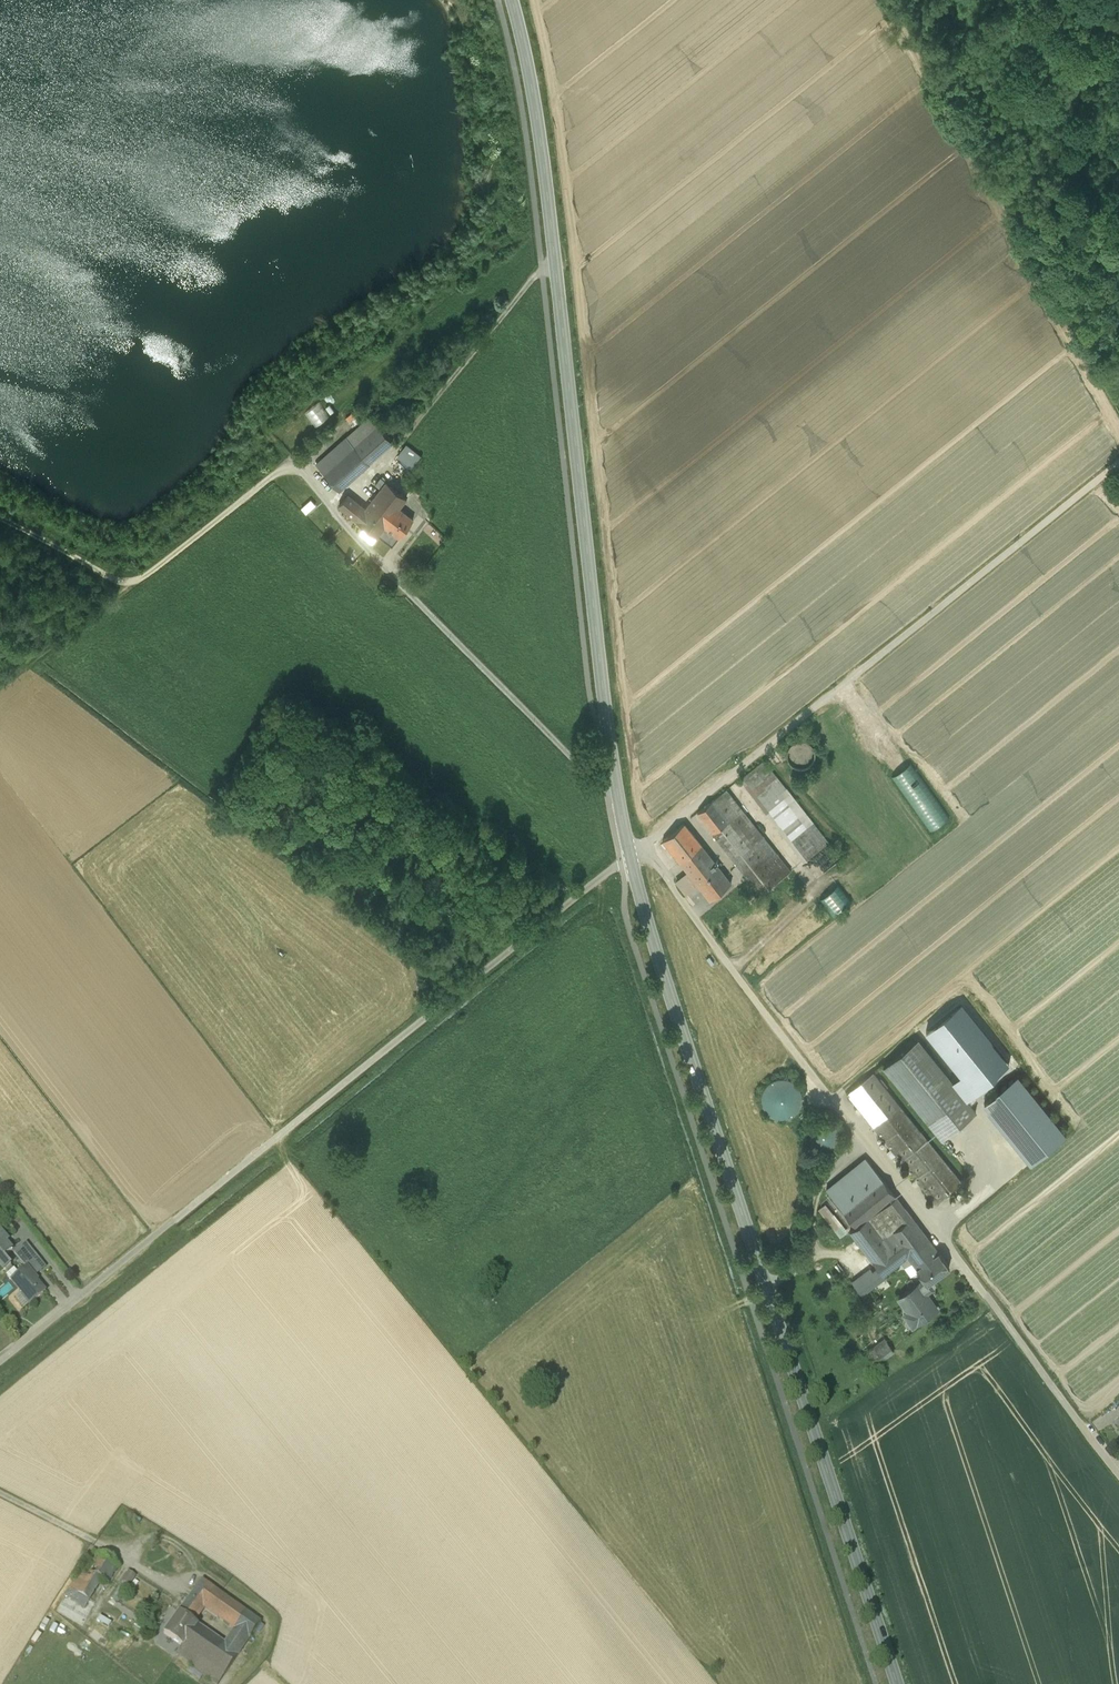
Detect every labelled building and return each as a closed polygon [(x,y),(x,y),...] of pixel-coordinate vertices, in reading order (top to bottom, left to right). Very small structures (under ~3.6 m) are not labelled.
[(320,400),(305,410),(314,425),(330,415),(320,400)] [(345,416),(351,425),(360,419),(354,410),(345,416)] [(370,416),(316,464),(339,490),(393,441),(370,416)] [(395,455),(411,467),(421,454),(405,442),(395,455)] [(380,488),(364,509),(385,525),(399,507),(406,498),(381,477),(375,484),(380,488)] [(413,519),(399,507),(385,525),(364,509),(347,495),(340,505),(377,535),(391,546),(398,537),(399,537),(413,519)] [(764,760),(742,777),(807,858),(821,848),(779,793),(786,788),(764,760)] [(911,766),(891,780),(936,842),(957,827),(911,766)] [(726,789),(697,812),(713,832),(713,833),(761,895),(791,871),(726,789)] [(684,823),(662,840),(687,871),(677,879),(687,893),(698,885),(710,900),(731,883),(684,823)] [(838,870),(815,888),(836,915),(859,897),(838,870)] [(917,1039),(883,1067),(941,1138),(976,1111),(917,1039)] [(804,1105),(786,1072),(758,1088),(776,1120),(804,1105)] [(873,1072),(847,1093),(936,1204),(963,1183),(873,1072)] [(1019,1076),(984,1104),(1032,1163),(1066,1135),(1019,1076)] [(836,1146),(835,1122),(812,1122),(813,1147),(836,1146)] [(865,1158),(827,1189),(856,1225),(867,1218),(888,1201),(896,1195),(865,1158)] [(938,1251),(896,1195),(888,1201),(903,1221),(893,1229),(912,1261),(916,1266),(938,1251)] [(823,1205),(818,1208),(840,1236),(845,1232),(823,1205)] [(856,1225),(850,1230),(877,1267),(872,1271),(870,1269),(852,1282),(861,1294),(884,1276),(882,1273),(902,1258),(907,1265),(912,1261),(893,1229),(882,1238),(867,1218),(856,1225)] [(2,1270),(3,1270),(4,1269),(6,1272),(11,1267),(4,1258),(12,1251),(3,1241),(6,1239),(0,1232),(0,1268),(2,1270)] [(14,1255),(26,1269),(27,1268),(35,1278),(46,1269),(26,1244),(14,1255)] [(938,1251),(916,1266),(915,1267),(927,1282),(949,1266),(938,1251)] [(18,1276),(11,1282),(22,1295),(24,1295),(32,1305),(46,1293),(34,1279),(35,1278),(27,1268),(26,1269),(18,1276)] [(7,1277),(11,1282),(18,1276),(14,1270),(7,1277)] [(920,1281),(898,1297),(907,1311),(903,1313),(909,1322),(914,1319),(916,1323),(937,1308),(930,1299),(929,1300),(925,1293),(927,1291),(920,1281)] [(24,1295),(22,1295),(15,1302),(23,1312),(32,1305),(24,1295)] [(884,1338),(865,1352),(874,1365),(893,1350),(884,1338)] [(120,1567),(94,1552),(65,1598),(85,1610),(102,1581),(108,1585),(120,1567)] [(129,1573),(112,1598),(119,1603),(136,1577),(129,1573)] [(202,1581),(189,1599),(203,1609),(234,1631),(225,1644),(198,1626),(183,1648),(182,1648),(177,1655),(193,1666),(191,1669),(213,1683),(219,1683),(261,1623),(202,1581)] [(203,1609),(189,1599),(164,1635),(182,1648),(183,1648),(198,1626),(193,1623),(203,1609)]
